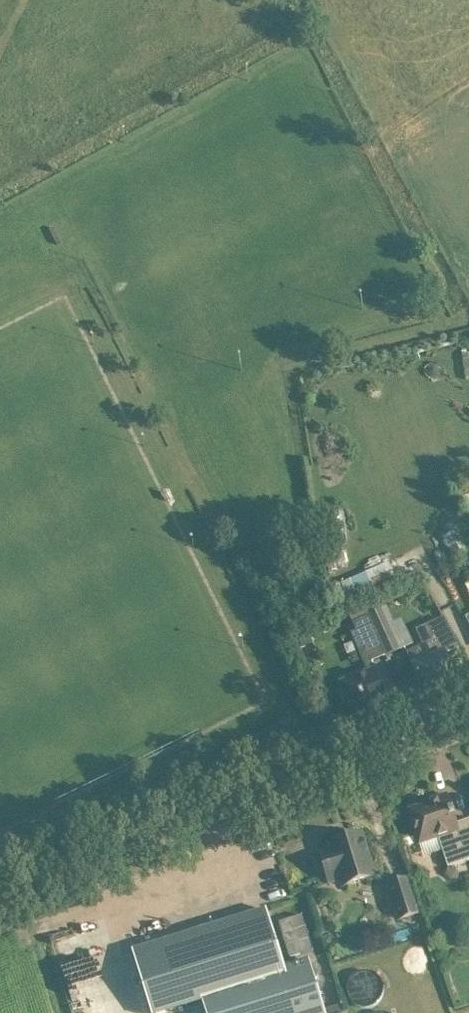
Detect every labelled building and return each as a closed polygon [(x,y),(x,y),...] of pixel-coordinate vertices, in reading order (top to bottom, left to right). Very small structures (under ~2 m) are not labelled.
[(443,537),(442,537),(449,550),(455,562),(468,555),(456,531),(443,537)] [(342,582),(351,602),(399,579),(390,560),(342,582)] [(401,648),(383,608),(380,602),(366,608),(387,655),(401,648)] [(372,661),(387,655),(366,608),(350,615),(357,630),(351,632),(368,672),(340,683),(355,721),(390,707),(383,689),(375,669),(372,661)] [(413,666),(415,670),(424,689),(455,674),(445,653),(460,646),(447,617),(419,629),(426,646),(409,653),(414,665),(413,666)] [(407,811),(419,844),(440,837),(450,866),(468,860),(468,819),(458,823),(448,794),(426,802),(427,804),(407,811)] [(344,886),(375,876),(362,834),(331,843),(333,849),(321,852),(330,882),(342,878),(344,886)] [(401,919),(417,915),(406,880),(390,884),(401,919)] [(315,980),(309,961),(285,968),(267,910),(133,951),(152,1012),(165,1012),(203,1001),(207,1012),(346,1012),(343,1003),(324,1009),(315,980)] [(358,942),(365,963),(395,952),(387,931),(358,942)]
